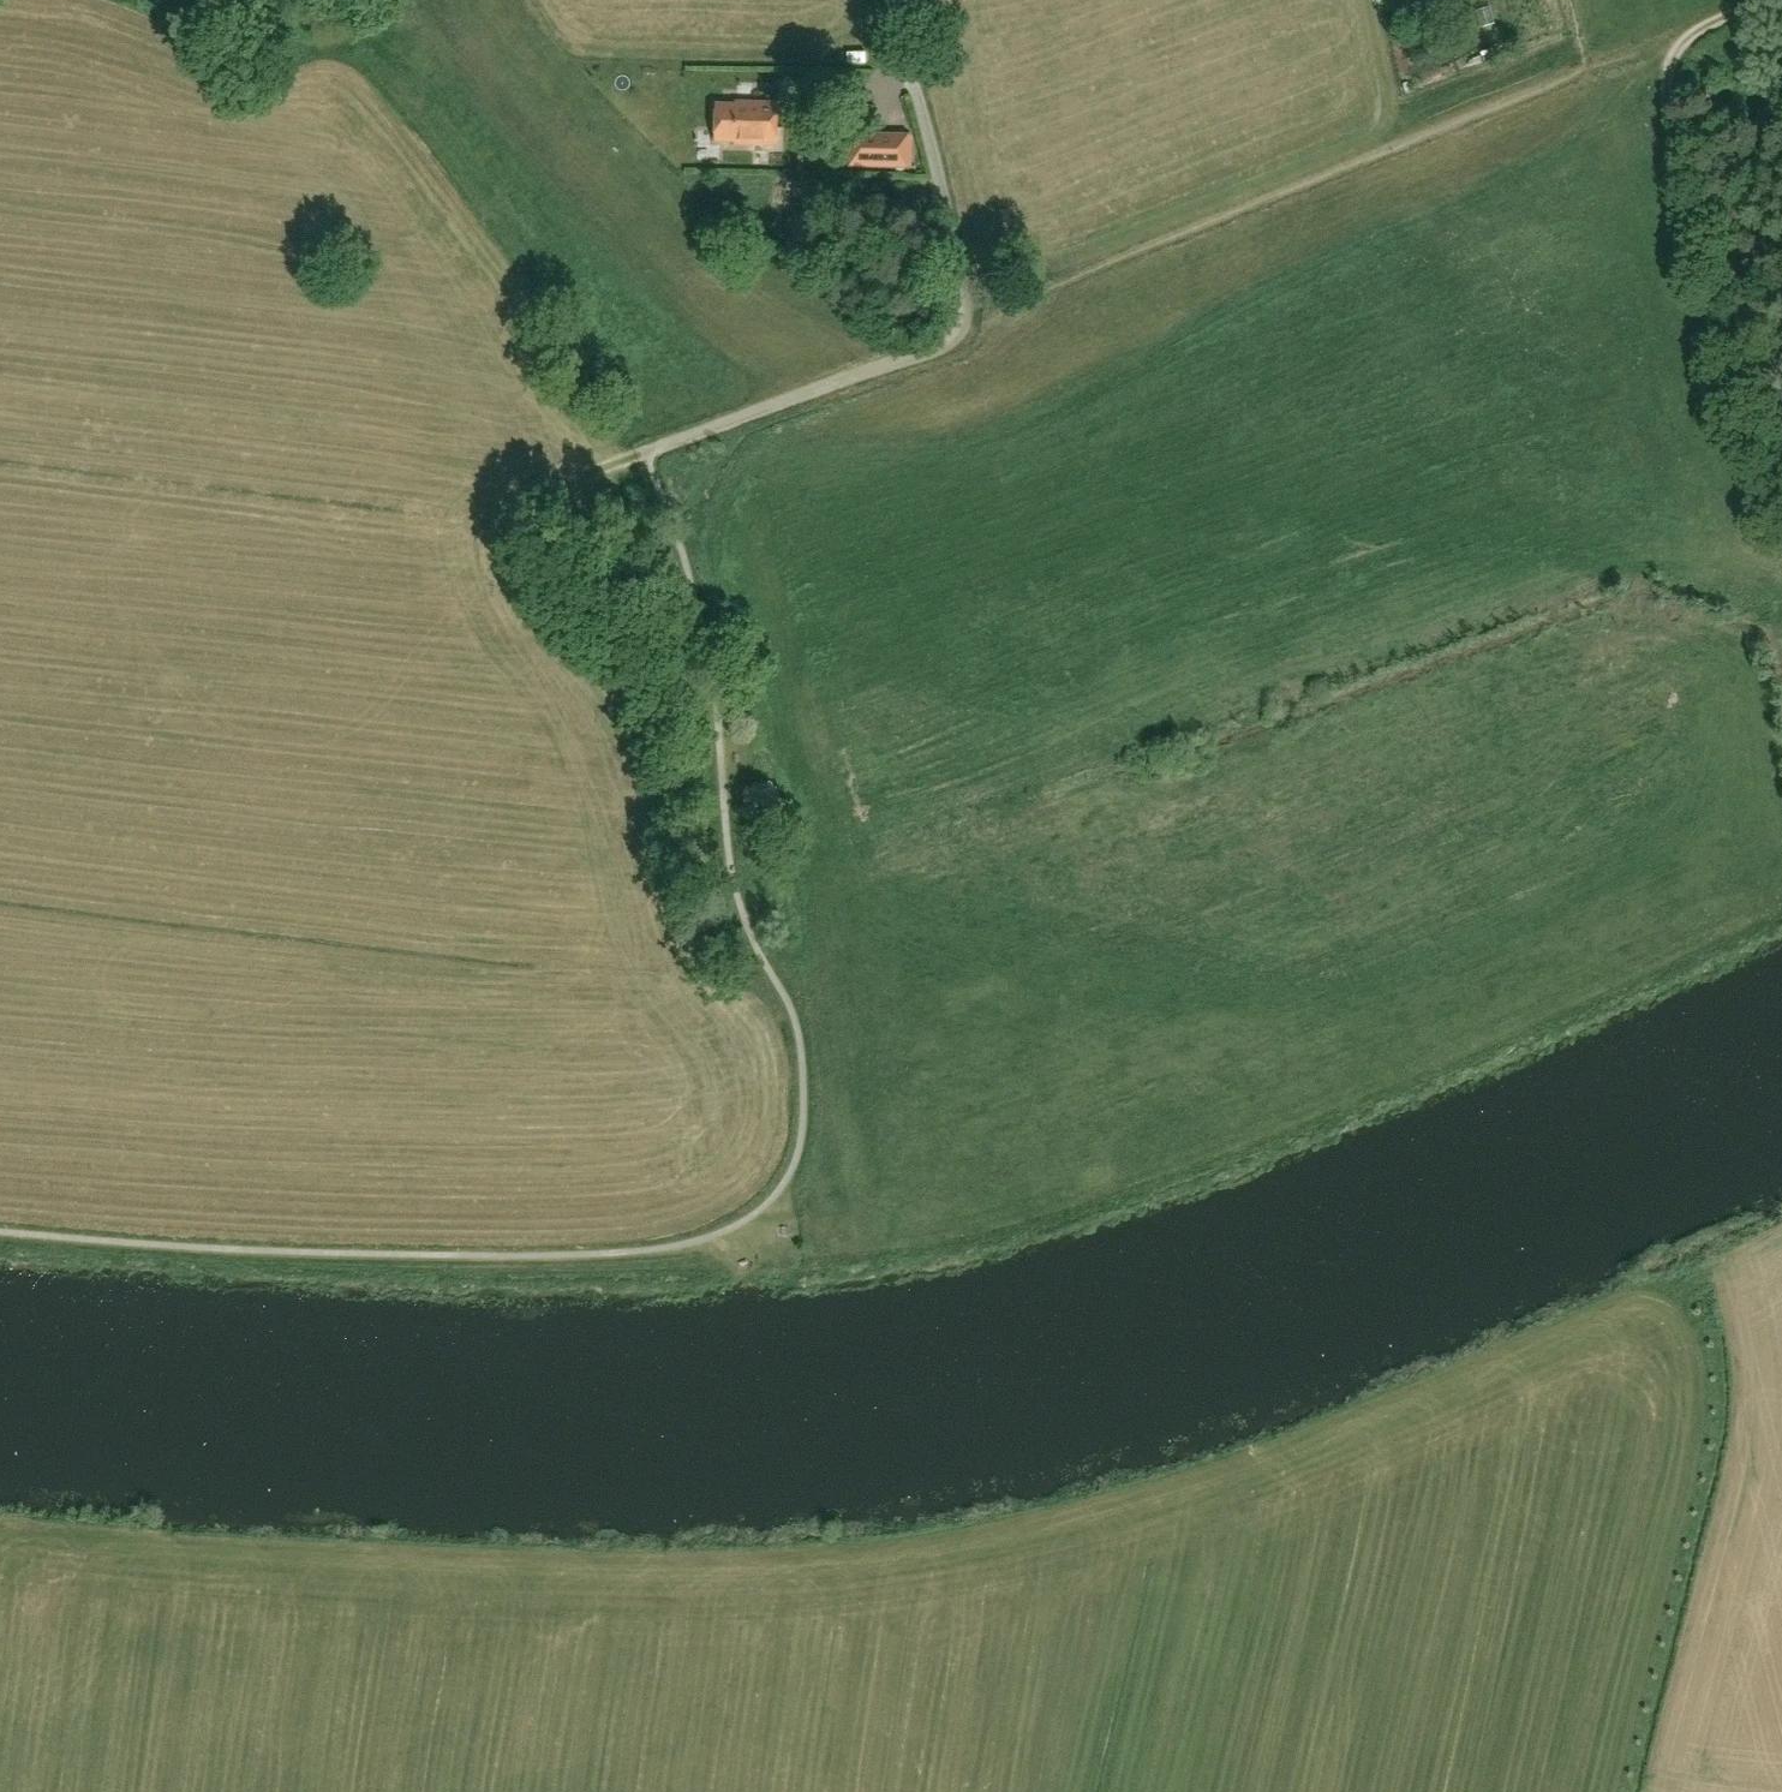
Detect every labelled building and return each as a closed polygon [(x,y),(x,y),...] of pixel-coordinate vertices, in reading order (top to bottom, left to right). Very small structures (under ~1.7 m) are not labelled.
[(714,142),(734,143),(734,146),(777,148),(778,104),(736,103),(736,107),(716,106),(714,142)] [(910,167),(910,165),(905,165),(905,138),(911,138),(911,136),(893,136),(893,138),(866,137),(866,135),(848,135),(847,165),(910,167)]
